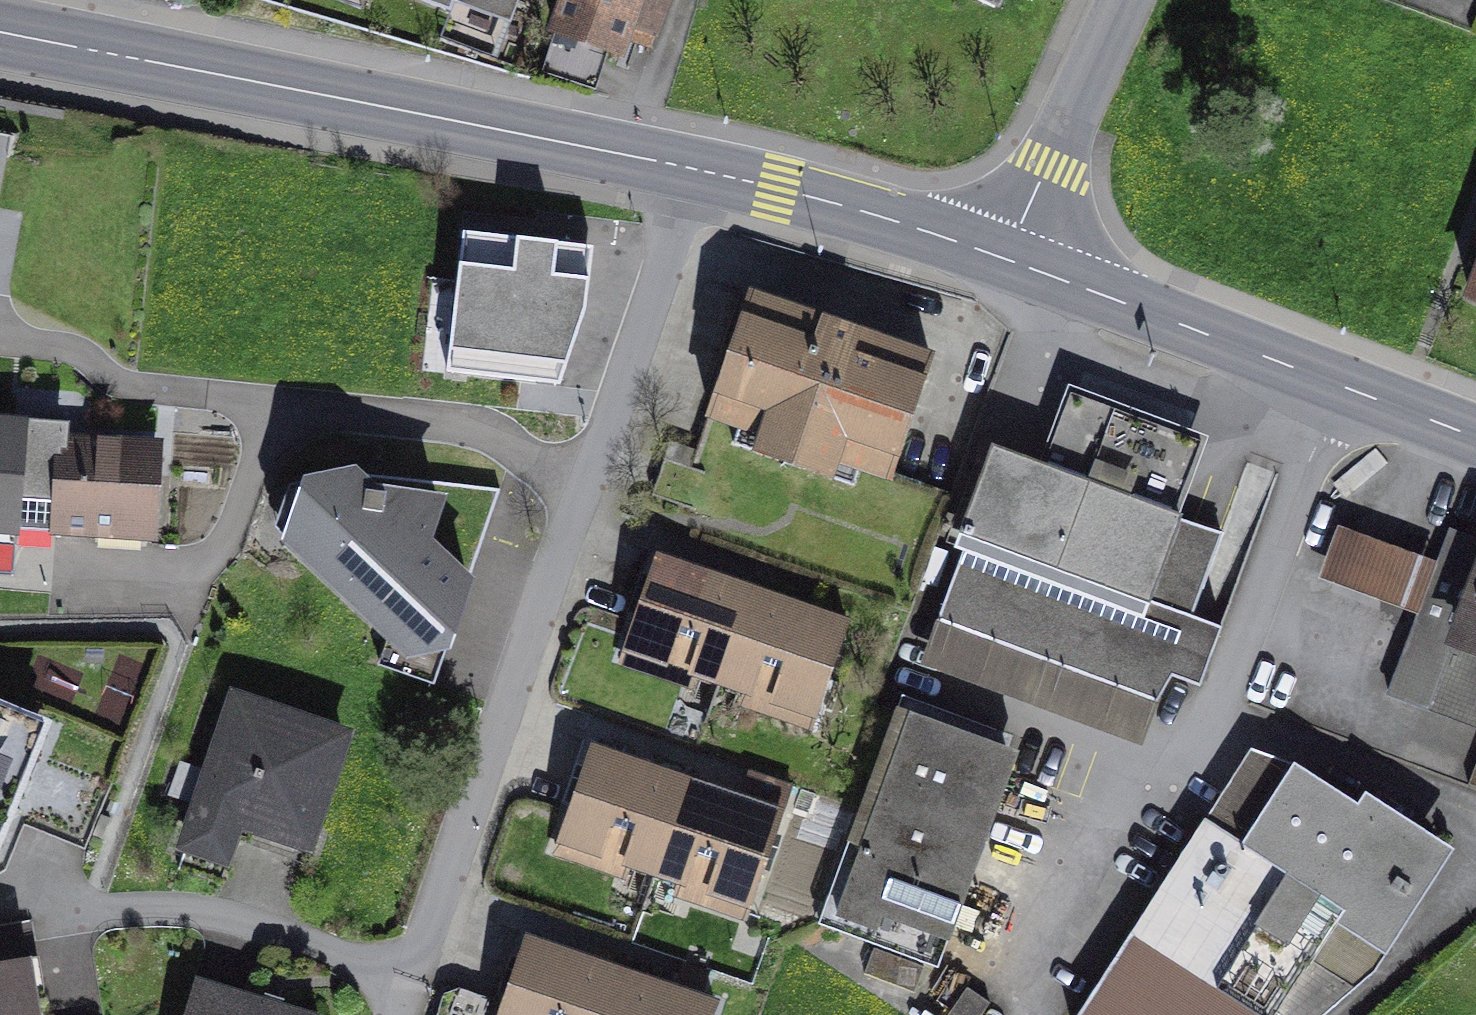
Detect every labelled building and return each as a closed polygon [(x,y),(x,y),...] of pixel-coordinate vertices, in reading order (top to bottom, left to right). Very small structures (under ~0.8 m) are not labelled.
[(558,31),(621,54),(630,29),(656,38),(670,0),(570,0),(558,31)] [(595,248),(464,234),(449,373),(519,381),(543,383),(547,352),(572,353),(587,312),(595,248)] [(931,359),(752,296),(711,414),(891,477),(931,359)] [(1068,387),(1040,464),(1180,517),(1209,439),(1068,387)] [(0,423),(0,573),(16,574),(18,521),(58,525),(63,442),(64,426),(0,423)] [(148,530),(154,447),(63,442),(58,525),(57,532),(97,533),(97,528),(148,530)] [(1193,618),(1225,534),(1180,517),(1040,464),(991,447),(959,536),(968,539),(936,623),(1157,705),(1172,679),(1200,690),(1222,629),(1193,618)] [(411,655),(448,647),(470,583),(426,543),(439,504),(374,493),(355,475),(309,482),(313,510),(298,511),(290,541),(411,655)] [(1337,526),(1316,580),(1419,618),(1439,563),(1337,526)] [(1450,531),(1439,563),(1419,618),(1391,695),(1475,725),(1475,540),(1450,531)] [(627,649),(722,682),(752,591),(659,559),(627,649)] [(848,625),(752,591),(722,682),(817,715),(848,625)] [(344,737),(238,700),(179,870),(223,885),(245,823),(307,845),(344,737)] [(1009,752),(899,712),(821,925),(930,965),(1009,752)] [(42,750),(0,733),(0,854),(42,750)] [(561,840),(655,872),(686,782),(593,750),(561,840)] [(1252,750),(1207,820),(1244,845),(1295,765),(1252,750)] [(1207,820),(1081,1014),(1277,1014),(1278,1014),(1281,1014),(1328,1014),(1348,1000),(1345,979),(1312,960),(1343,913),(1382,936),(1435,855),(1295,765),(1244,845),(1207,820)] [(782,815),(686,782),(655,872),(751,905),(782,815)] [(1343,913),(1312,960),(1345,979),(1348,1000),(1382,974),(1397,946),(1382,936),(1343,913)] [(621,972),(528,940),(502,1014),(607,1014),(621,972)] [(0,965),(0,1014),(40,1014),(31,960),(0,965)] [(621,972),(607,1014),(713,1014),(717,1005),(621,972)] [(197,981),(186,1014),(305,1014),(197,981)]
